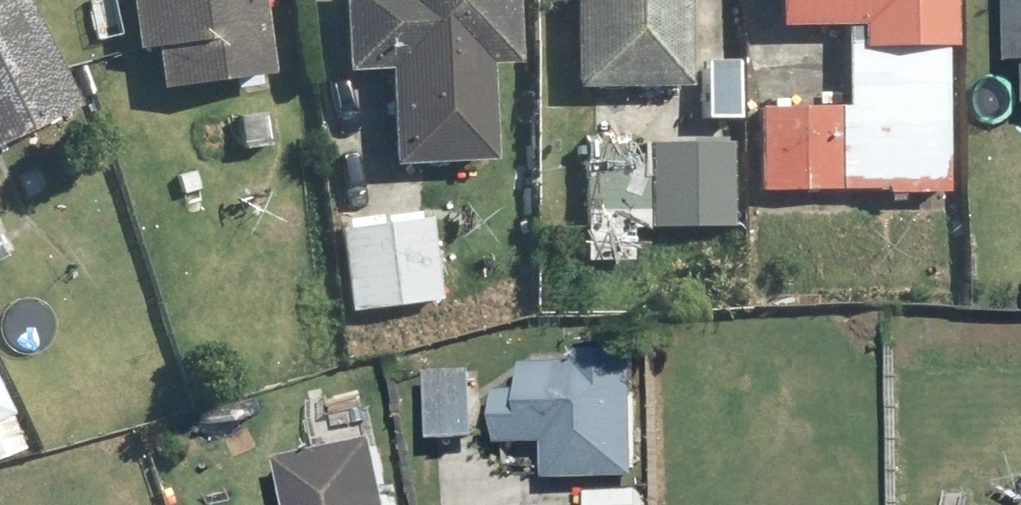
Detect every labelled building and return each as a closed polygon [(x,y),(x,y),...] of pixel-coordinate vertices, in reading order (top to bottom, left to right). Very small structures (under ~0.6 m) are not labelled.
[(78,107),(26,0),(0,0),(0,145),(78,107)] [(136,51),(157,50),(160,84),(270,76),(264,0),(132,0),(136,51)] [(509,59),(509,0),(348,0),(348,67),(395,67),(395,166),(494,165),(494,59),(509,59)] [(574,86),(685,89),(687,0),(577,0),(574,86)] [(783,23),(851,24),(849,104),(763,103),(761,193),(951,197),(954,0),(783,0),(783,23)] [(588,259),(635,260),(636,227),(727,230),(730,144),(592,139),(588,259)] [(22,250),(0,204),(0,261),(22,250)] [(346,224),(349,305),(437,301),(434,221),(346,224)] [(508,388),(506,440),(554,441),(553,474),(644,476),(647,352),(588,351),(588,367),(532,366),(532,389),(508,388)] [(484,369),(439,367),(436,438),(481,440),(484,369)] [(28,446),(0,391),(0,460),(28,446)] [(389,437),(292,457),(302,504),(403,504),(389,437)] [(946,492),(946,504),(980,504),(980,493),(946,492)]
